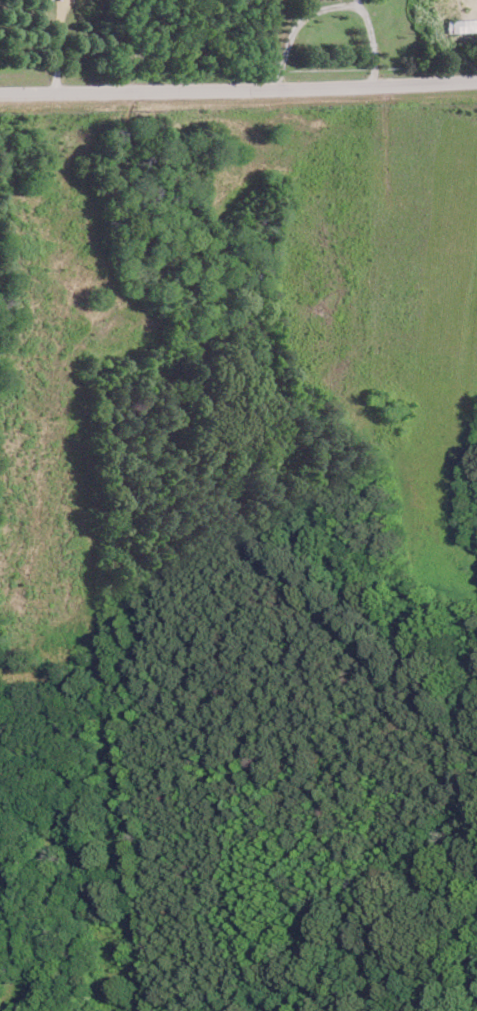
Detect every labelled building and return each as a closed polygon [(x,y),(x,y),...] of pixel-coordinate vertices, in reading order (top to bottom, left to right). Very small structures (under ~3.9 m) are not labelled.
[(476,31),(476,19),(448,18),(448,31),(476,31)]
